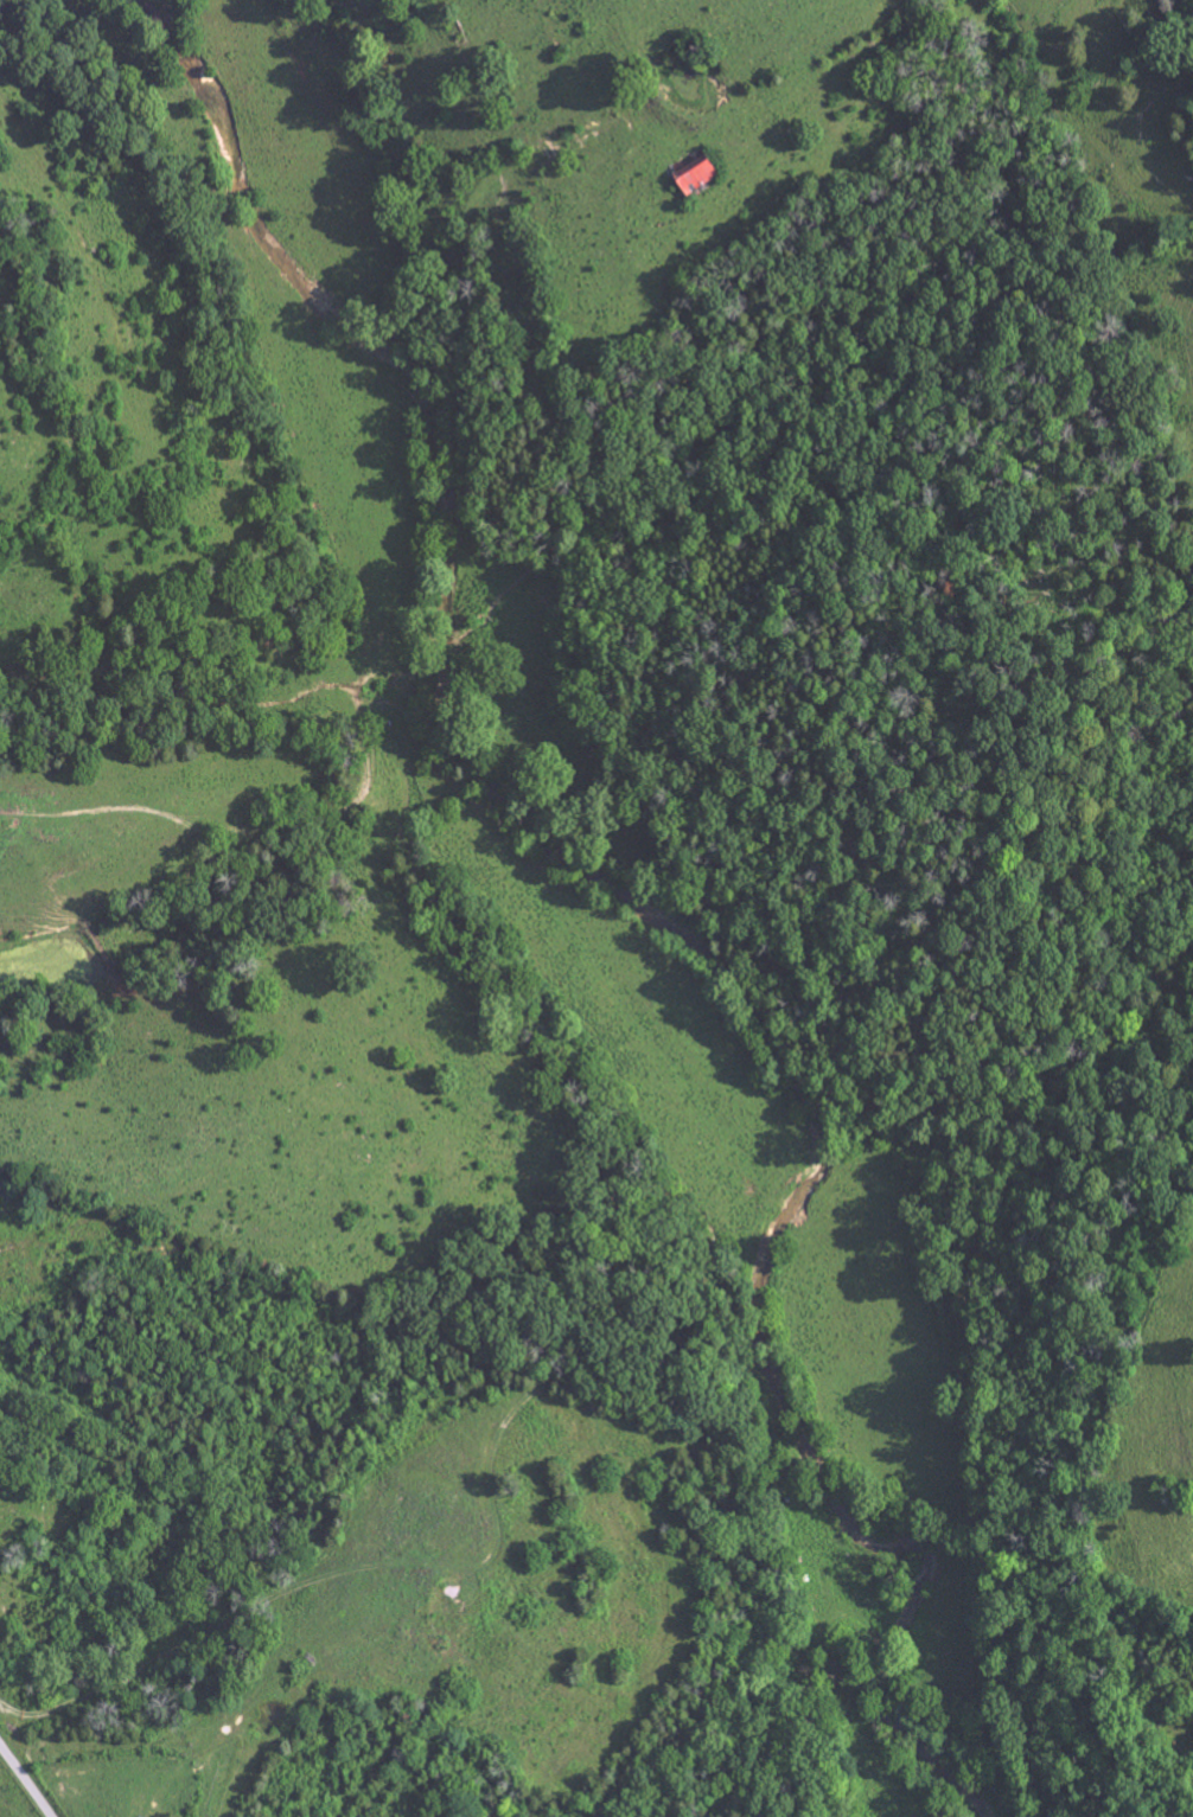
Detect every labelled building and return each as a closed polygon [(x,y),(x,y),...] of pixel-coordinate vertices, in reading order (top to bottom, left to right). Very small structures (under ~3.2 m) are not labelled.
[(686,199),(717,175),(704,158),(673,182),(686,199)]
